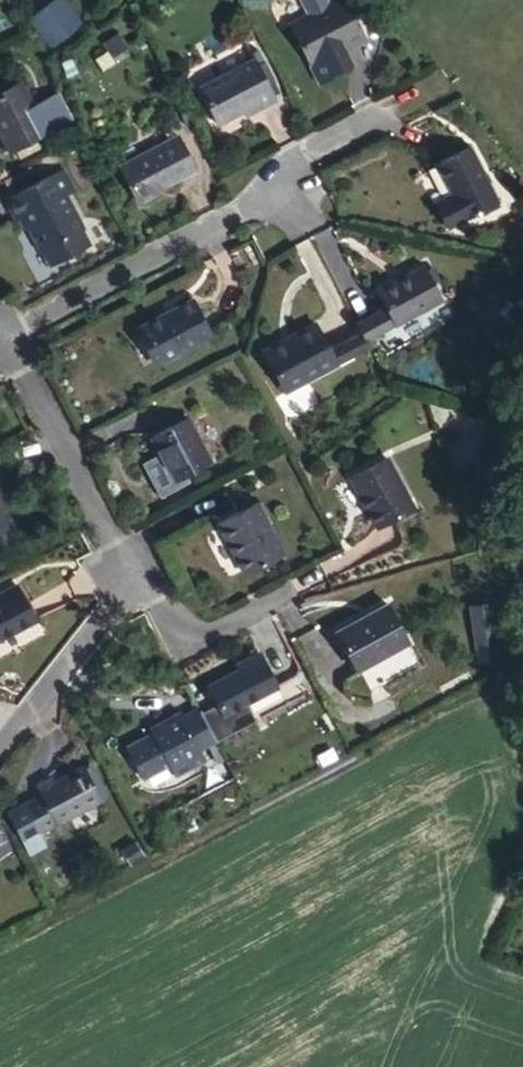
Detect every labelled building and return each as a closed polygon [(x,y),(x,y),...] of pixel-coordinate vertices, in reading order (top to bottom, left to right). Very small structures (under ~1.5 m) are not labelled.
[(290,33),(322,92),(343,81),(333,61),(343,56),(349,53),(351,55),(367,47),(343,2),(327,11),(328,13),(290,33)] [(59,12),(43,23),(63,53),(76,40),(59,12)] [(333,61),(343,81),(353,75),(343,56),(333,61)] [(256,61),(203,90),(224,127),(260,108),(263,114),(279,104),(256,61)] [(16,89),(0,97),(0,142),(7,156),(43,136),(16,89)] [(200,173),(181,138),(125,167),(145,203),(200,173)] [(448,210),(441,215),(456,238),(500,208),(467,162),(429,186),(448,210)] [(67,173),(9,205),(19,222),(22,220),(30,235),(33,233),(46,255),(47,254),(55,269),(95,247),(87,232),(88,232),(68,195),(77,190),(67,173)] [(456,238),(441,215),(434,220),(450,242),(456,238)] [(392,314),(366,327),(372,338),(376,346),(449,307),(432,272),(383,301),(392,314)] [(220,335),(201,300),(148,329),(165,363),(220,335)] [(291,401),(347,374),(337,354),(321,328),(290,346),(293,352),(270,363),(291,401)] [(347,374),(382,357),(376,346),(372,338),(337,354),(347,374)] [(223,474),(200,432),(163,452),(184,495),(223,474)] [(3,479),(0,480),(0,551),(26,538),(5,506),(16,501),(3,479)] [(425,532),(399,480),(365,498),(390,551),(425,532)] [(296,565),(265,510),(222,534),(254,589),(296,565)] [(473,662),(496,662),(495,603),(473,604),(473,662)] [(7,624),(0,628),(0,674),(47,648),(27,609),(6,620),(7,624)] [(427,658),(405,620),(355,649),(376,687),(427,658)] [(261,722),(291,705),(272,672),(257,681),(260,685),(222,706),(232,724),(215,733),(228,758),(231,763),(271,740),(261,722)] [(228,758),(212,727),(192,738),(189,733),(167,745),(170,750),(136,769),(154,799),(187,781),(193,792),(215,780),(209,769),(228,758)] [(116,826),(94,786),(51,810),(54,815),(39,824),(59,859),(116,826)] [(39,824),(21,834),(40,870),(59,859),(39,824)]
